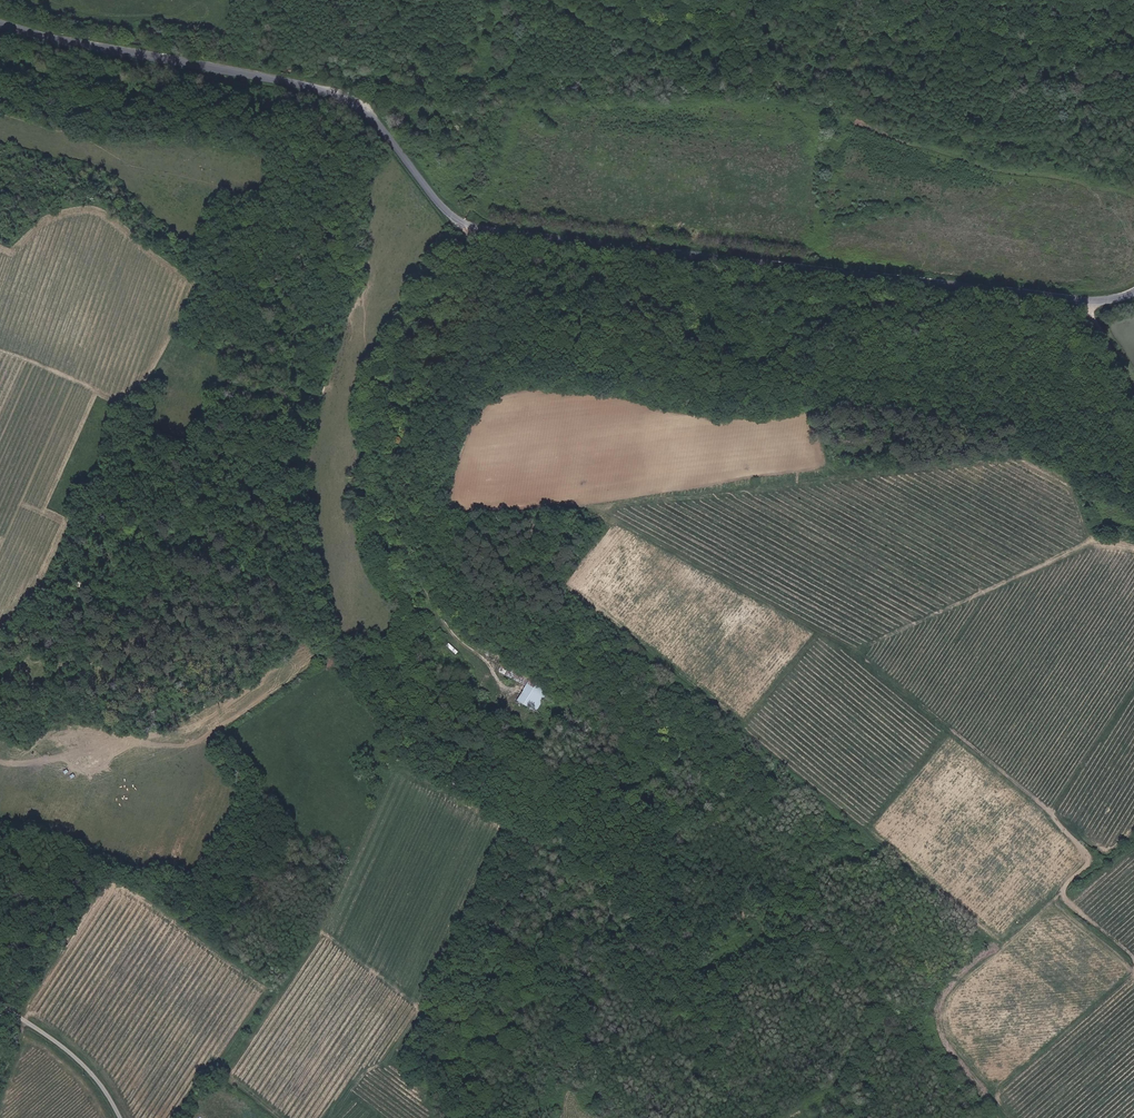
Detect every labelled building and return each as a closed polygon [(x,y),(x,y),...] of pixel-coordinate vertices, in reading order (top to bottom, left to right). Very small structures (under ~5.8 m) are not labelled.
[(537,684),(539,680),(534,677),(532,679),(530,678),(505,664),(501,672),(527,687),(531,681),(537,684)] [(552,687),(539,680),(537,684),(531,681),(527,687),(520,700),(538,711),(552,687)]
